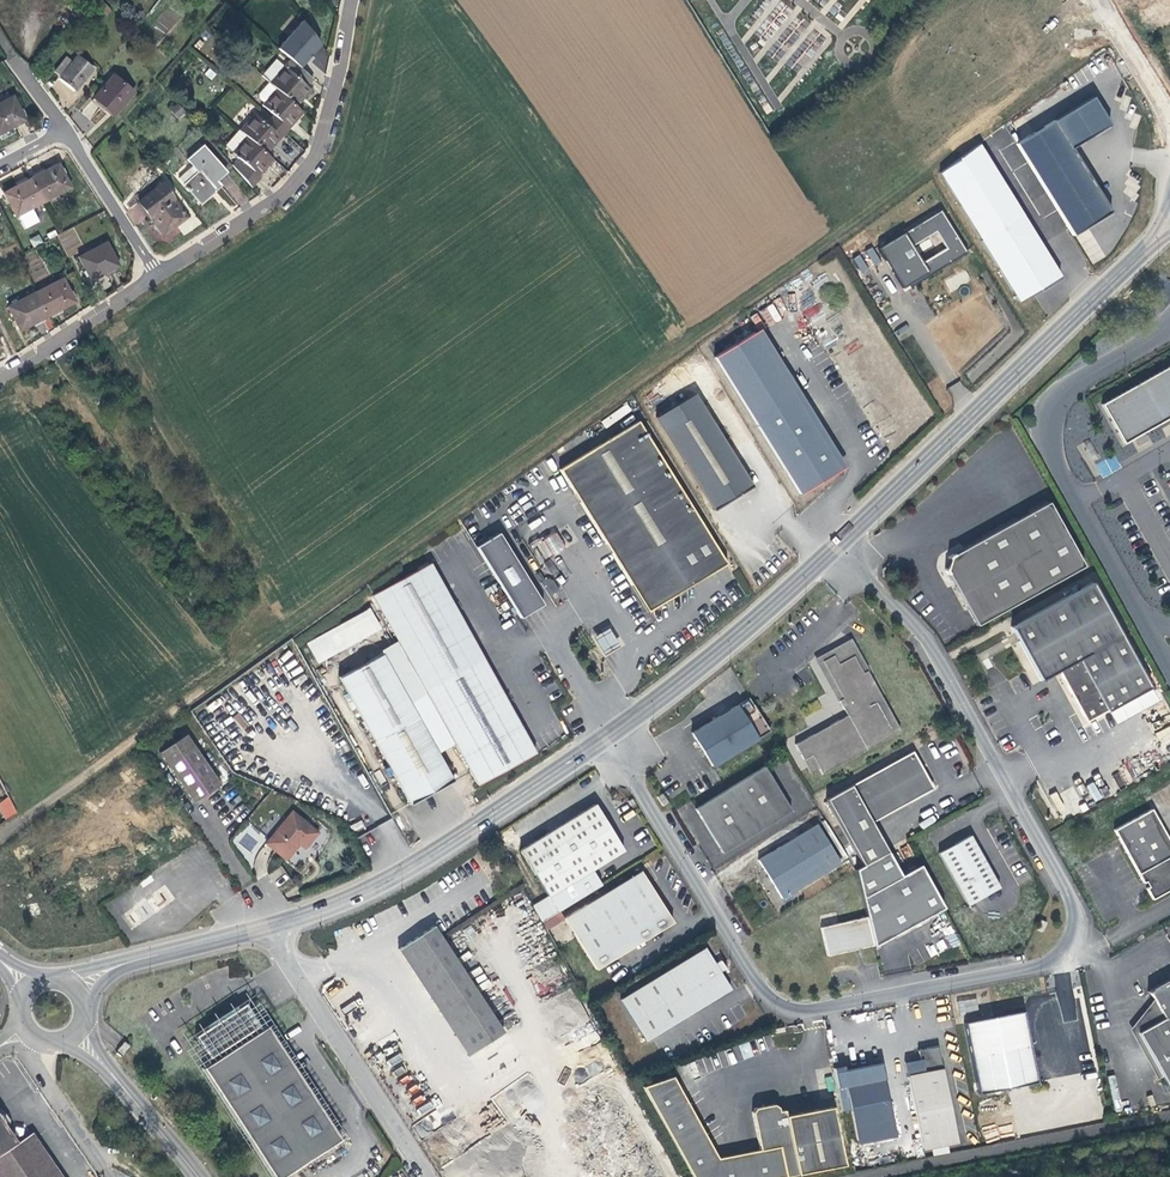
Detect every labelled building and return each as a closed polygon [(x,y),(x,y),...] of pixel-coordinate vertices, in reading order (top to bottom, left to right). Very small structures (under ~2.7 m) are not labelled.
[(305,20),(280,49),(303,68),(324,45),(305,20)] [(72,91),(90,69),(75,57),(70,63),(63,59),(52,72),(58,77),(57,79),(72,91)] [(304,87),(310,80),(288,61),(268,84),(274,90),(295,108),(308,92),(304,87)] [(110,116),(129,93),(110,76),(90,100),(110,116)] [(282,136),(301,113),(295,108),(274,90),(261,107),(271,116),(267,122),(282,136)] [(6,127),(19,120),(6,96),(0,100),(0,131),(6,127)] [(1093,97),(1017,143),(1072,237),(1111,213),(1073,148),(1110,125),(1093,97)] [(170,109),(179,119),(186,112),(177,102),(170,109)] [(265,156),(282,136),(267,122),(264,125),(252,116),(238,132),(265,156)] [(6,127),(0,131),(0,138),(9,133),(6,127)] [(257,179),(272,162),(265,156),(238,132),(224,148),(237,161),(230,169),(249,190),(258,181),(257,179)] [(197,204),(218,185),(214,180),(223,172),(200,146),(185,159),(196,172),(181,185),(183,187),(181,189),(183,192),(185,190),(197,204)] [(56,163),(29,177),(42,201),(68,187),(56,163)] [(42,201),(29,177),(3,192),(15,216),(18,214),(25,228),(38,221),(31,207),(42,201)] [(148,214),(145,217),(158,232),(171,222),(173,224),(184,215),(158,183),(137,200),(148,214)] [(134,202),(145,217),(148,214),(137,200),(134,202)] [(967,252),(942,209),(880,247),(904,288),(909,285),(941,265),(943,268),(967,252)] [(1023,215),(981,240),(1018,303),(1060,278),(1023,215)] [(58,233),(66,255),(82,249),(74,228),(58,233)] [(30,238),(33,247),(43,243),(40,234),(30,238)] [(89,277),(116,262),(104,241),(78,255),(89,277)] [(874,265),(880,261),(873,248),(867,251),(874,265)] [(941,265),(909,285),(910,288),(943,268),(941,265)] [(60,277),(34,292),(46,313),(72,299),(60,277)] [(46,313),(34,292),(8,306),(20,327),(46,313)] [(715,356),(800,496),(840,471),(755,332),(715,356)] [(1099,404),(1121,443),(1132,438),(1141,432),(1169,416),(1169,364),(1099,404)] [(713,509),(751,486),(695,393),(656,417),(713,509)] [(647,613),(713,573),(726,565),(638,422),(632,426),(560,471),(647,613)] [(1146,440),(1141,432),(1132,438),(1136,445),(1146,440)] [(1096,464),(1103,477),(1120,468),(1113,455),(1096,464)] [(974,627),(1082,567),(1046,503),(951,555),(943,571),(974,627)] [(500,533),(477,546),(520,618),(543,605),(500,533)] [(542,542),(552,556),(565,549),(556,534),(542,542)] [(372,596),(475,783),(533,752),(429,564),(372,596)] [(545,580),(542,582),(541,583),(549,597),(559,591),(553,581),(548,579),(545,580)] [(1104,713),(1148,687),(1090,582),(1007,626),(1038,681),(1055,671),(1082,720),(1102,710),(1104,713)] [(317,663),(382,630),(371,608),(306,642),(317,663)] [(592,638),(602,655),(619,646),(607,628),(592,638)] [(836,701),(837,701),(840,699),(821,661),(832,655),(837,664),(852,656),(861,674),(864,672),(865,671),(863,667),(863,665),(848,640),(813,658),(836,701)] [(342,677),(412,803),(455,780),(383,653),(342,677)] [(845,716),(804,738),(793,744),(801,759),(809,755),(817,768),(820,773),(823,772),(897,731),(864,672),(861,674),(852,656),(837,664),(832,655),(821,661),(840,699),(837,701),(845,716)] [(1155,700),(1148,687),(1104,713),(1110,725),(1155,700)] [(768,730),(747,697),(690,734),(710,767),(768,730)] [(163,752),(196,802),(220,786),(188,735),(163,752)] [(861,865),(872,859),(886,851),(870,822),(931,788),(911,751),(835,793),(824,799),(861,865)] [(809,755),(801,759),(808,772),(817,768),(809,755)] [(692,808),(719,852),(788,810),(761,766),(692,808)] [(17,813),(9,797),(0,802),(0,810),(5,820),(17,813)] [(546,895),(532,903),(542,919),(558,909),(599,883),(590,868),(622,848),(593,802),(533,839),(536,845),(532,847),(529,842),(518,848),(546,895)] [(1149,899),(1169,888),(1169,846),(1148,808),(1111,829),(1141,882),(1143,881),(1146,887),(1144,888),(1149,899)] [(294,812),(267,842),(288,861),(301,845),(307,849),(320,833),(294,812)] [(246,856),(264,839),(250,824),(232,840),(246,856)] [(778,898),(837,862),(814,824),(754,859),(778,898)] [(938,852),(967,905),(998,887),(969,834),(938,852)] [(886,851),(872,859),(861,865),(852,870),(864,917),(872,945),(872,947),(909,927),(942,908),(917,864),(898,875),(886,851)] [(640,871),(564,918),(596,969),(671,922),(640,871)] [(148,902),(157,913),(164,907),(155,897),(148,902)] [(158,914),(157,913),(148,902),(146,900),(123,916),(133,930),(158,914)] [(542,919),(547,929),(564,918),(558,909),(542,919)] [(864,917),(848,921),(819,928),(826,957),(863,947),(872,945),(864,917)] [(1042,923),(1036,920),(1031,931),(1037,933),(1042,923)] [(440,1011),(476,988),(433,921),(397,944),(440,1011)] [(704,947),(620,999),(645,1040),(729,988),(719,971),(724,968),(719,959),(714,963),(704,947)] [(1169,1091),(1169,981),(1166,983),(1147,993),(1151,1001),(1162,1020),(1136,1034),(1160,1079),(1167,1091),(1169,1091)] [(501,1029),(476,988),(440,1011),(466,1052),(501,1029)] [(1154,1080),(1160,1079),(1136,1034),(1162,1020),(1151,1001),(1127,1030),(1154,1080)] [(247,1019),(252,1027),(259,1022),(244,1002),(234,1008),(244,1022),(247,1019)] [(261,1026),(259,1022),(252,1027),(247,1019),(244,1022),(234,1008),(233,1007),(203,1026),(206,1030),(195,1036),(208,1056),(215,1051),(218,1055),(199,1067),(272,1176),(283,1176),(343,1138),(266,1023),(261,1026)] [(979,1094),(999,1091),(1038,1084),(1023,1011),(965,1023),(967,1033),(979,1094)] [(957,1140),(955,1132),(937,1044),(916,1048),(918,1058),(921,1072),(906,1074),(920,1140),(921,1147),(957,1140)] [(683,1062),(687,1077),(754,1059),(750,1045),(683,1062)] [(921,1072),(918,1058),(903,1060),(906,1074),(921,1072)] [(844,1070),(858,1143),(897,1136),(882,1062),(844,1070)] [(693,1176),(780,1176),(840,1165),(839,1156),(833,1106),(785,1116),(785,1110),(780,1111),(778,1107),(774,1104),(755,1107),(753,1112),(760,1150),(718,1158),(674,1076),(644,1086),(693,1176)] [(0,1113),(0,1176),(62,1176),(34,1134),(20,1143),(0,1113)]
